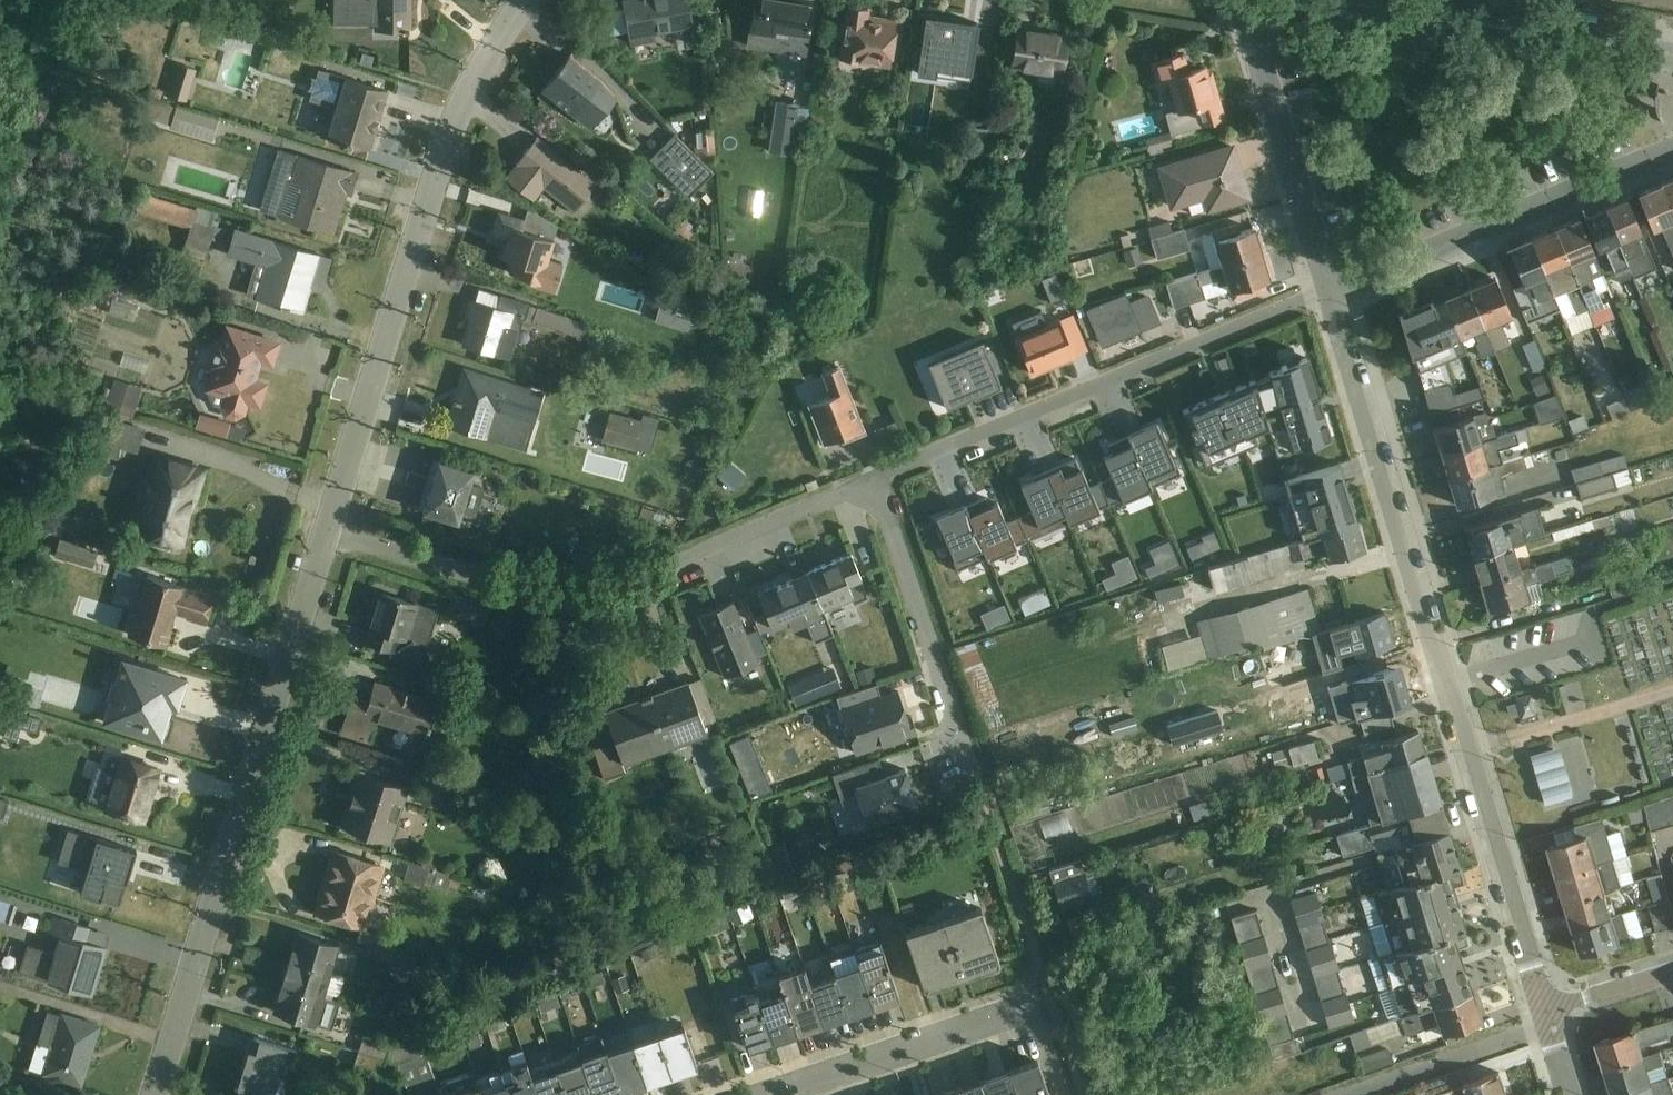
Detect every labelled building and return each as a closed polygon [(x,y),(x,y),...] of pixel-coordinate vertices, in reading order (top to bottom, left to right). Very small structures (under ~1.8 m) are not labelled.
[(409,33),(409,0),(334,0),(334,24),(377,25),(377,32),(409,33)] [(692,25),(688,0),(633,0),(625,2),(625,1),(624,1),(632,45),(656,41),(654,33),(692,25)] [(805,56),(813,3),(796,0),(756,0),(749,48),(805,56)] [(840,60),(890,68),(897,22),(868,17),(869,11),(848,7),(846,22),(842,22),(839,39),(843,40),(840,60)] [(938,69),(972,74),(977,40),(976,40),(978,27),(928,19),(920,75),(936,77),(938,69)] [(1011,71),(1063,80),(1067,41),(1019,33),(1011,71)] [(374,58),(363,54),(360,64),(371,67),(374,58)] [(543,90),(575,116),(601,82),(569,56),(543,90)] [(1172,134),(1220,121),(1215,102),(1219,101),(1214,82),(1209,83),(1205,69),(1189,74),(1183,56),(1153,65),(1158,85),(1168,82),(1177,111),(1166,113),(1172,134)] [(195,71),(173,63),(164,94),(187,101),(195,71)] [(327,138),(370,151),(388,92),(320,71),(317,80),(313,79),(309,91),(313,92),(310,101),(336,109),(327,138)] [(163,92),(150,88),(147,97),(161,101),(163,92)] [(161,101),(147,97),(142,95),(136,115),(171,126),(170,128),(213,141),(219,119),(161,101)] [(799,105),(776,101),(769,152),(792,155),(799,105)] [(831,119),(814,116),(812,131),(828,135),(831,119)] [(1013,120),(990,117),(987,141),(1010,143),(1013,120)] [(714,129),(682,132),(682,143),(693,142),(694,154),(699,160),(716,156),(714,129)] [(651,160),(689,198),(714,174),(699,160),(694,154),(682,143),(675,135),(651,160)] [(575,213),(598,185),(538,138),(516,165),(518,167),(508,181),(534,202),(545,190),(575,213)] [(1192,215),(1248,198),(1233,148),(1159,170),(1171,211),(1189,205),(1192,215)] [(260,211),(333,232),(346,192),(350,193),(355,175),(278,151),(260,211)] [(1146,175),(1152,194),(1162,191),(1157,172),(1146,175)] [(1662,185),(1672,212),(1672,180),(1662,185)] [(1662,185),(1638,195),(1653,230),(1661,227),(1672,254),(1672,212),(1662,185)] [(763,192),(750,190),(746,217),(759,219),(763,192)] [(219,214),(198,208),(197,210),(143,194),(138,212),(190,230),(183,253),(206,260),(212,241),(220,243),(225,229),(216,227),(219,214)] [(1633,278),(1656,268),(1627,200),(1605,209),(1633,278)] [(1633,278),(1605,209),(1584,217),(1599,253),(1595,255),(1602,272),(1612,267),(1619,284),(1633,278)] [(510,260),(506,276),(553,288),(562,255),(548,252),(555,229),(494,213),(489,232),(506,236),(500,258),(510,260)] [(1602,272),(1595,255),(1580,219),(1555,230),(1591,313),(1605,308),(1601,299),(1612,295),(1602,272)] [(1149,228),(1153,241),(1173,234),(1169,222),(1149,228)] [(1212,233),(1222,267),(1265,254),(1260,239),(1257,240),(1254,230),(1239,234),(1237,226),(1212,233)] [(1591,313),(1555,230),(1531,240),(1560,309),(1572,335),(1596,325),(1591,313)] [(247,294),(302,312),(314,276),(324,279),(329,260),(235,231),(228,256),(256,264),(247,294)] [(1190,250),(1184,231),(1173,234),(1153,241),(1158,260),(1190,250)] [(1129,235),(1112,240),(1115,251),(1133,246),(1129,235)] [(1527,323),(1560,309),(1531,240),(1509,249),(1525,286),(1531,283),(1533,288),(1531,289),(1540,311),(1535,314),(1532,306),(1522,310),(1527,323)] [(1129,269),(1142,264),(1138,249),(1124,254),(1129,269)] [(1266,270),(1270,269),(1265,254),(1222,267),(1167,283),(1174,309),(1232,292),(1234,299),(1264,290),(1261,283),(1269,281),(1266,270)] [(1054,275),(1042,280),(1053,304),(1065,298),(1054,275)] [(1511,345),(1501,321),(1511,317),(1496,279),(1492,280),(1491,277),(1479,282),(1480,285),(1469,290),(1495,351),(1511,345)] [(568,299),(546,290),(541,301),(563,310),(568,299)] [(1495,351),(1469,290),(1462,293),(1461,290),(1449,294),(1450,298),(1445,300),(1460,337),(1474,331),(1479,343),(1476,344),(1481,356),(1495,351)] [(1103,346),(1140,331),(1125,296),(1088,310),(1103,346)] [(512,359),(523,320),(583,339),(588,325),(502,297),(498,310),(472,302),(468,317),(472,318),(464,345),(512,359)] [(1460,337),(1445,300),(1402,317),(1418,370),(1465,351),(1460,337)] [(777,317),(765,310),(756,326),(768,333),(777,317)] [(1033,375),(1075,358),(1058,319),(1047,324),(1042,311),(1012,324),(1033,375)] [(272,364),(278,344),(225,328),(221,341),(216,340),(206,370),(211,372),(206,391),(222,397),(220,407),(224,414),(237,418),(243,415),(247,401),(259,405),(265,385),(253,381),(260,360),(272,364)] [(607,336),(591,331),(587,342),(603,347),(607,336)] [(1534,340),(1523,345),(1534,372),(1545,368),(1534,340)] [(976,400),(1002,388),(982,342),(928,364),(947,409),(975,398),(976,400)] [(1278,452),(1334,434),(1306,350),(1266,363),(1270,374),(1182,403),(1201,459),(1245,444),(1249,455),(1266,449),(1260,431),(1270,428),(1278,452)] [(844,442),(865,434),(839,367),(822,373),(831,395),(809,404),(825,445),(842,438),(844,442)] [(1607,391),(1595,396),(1600,408),(1607,405),(1612,418),(1630,410),(1614,368),(1600,375),(1607,391)] [(528,451),(544,396),(467,374),(459,400),(455,400),(454,402),(457,403),(451,427),(489,439),(497,414),(508,417),(500,443),(528,451)] [(1542,374),(1530,379),(1538,397),(1550,392),(1542,374)] [(1654,387),(1658,397),(1672,391),(1672,381),(1672,380),(1654,387)] [(141,389),(116,381),(112,392),(105,389),(101,399),(108,401),(106,409),(132,417),(141,389)] [(1649,381),(1625,391),(1632,411),(1657,401),(1649,381)] [(1429,411),(1483,396),(1479,383),(1439,393),(1436,385),(1423,388),(1429,411)] [(1556,395),(1534,403),(1540,424),(1564,416),(1556,395)] [(1443,454),(1496,438),(1487,412),(1461,420),(1457,408),(1431,416),(1438,440),(1436,440),(1439,452),(1442,451),(1443,454)] [(198,412),(193,427),(240,442),(245,427),(198,412)] [(603,443),(636,452),(644,422),(611,413),(603,443)] [(1584,415),(1568,421),(1574,434),(1589,427),(1584,415)] [(1058,463),(1019,478),(1038,529),(1154,487),(1159,500),(1184,491),(1157,416),(1125,428),(1129,440),(1100,451),(1109,476),(1087,484),(1080,465),(1062,472),(1058,463)] [(145,429),(111,419),(101,453),(118,458),(121,449),(138,454),(145,429)] [(1443,454),(1450,480),(1501,464),(1496,451),(1502,449),(1503,453),(1519,448),(1518,444),(1529,440),(1525,429),(1496,438),(1443,454)] [(1458,506),(1509,490),(1505,476),(1528,469),(1527,468),(1534,466),(1531,455),(1501,464),(1450,480),(1458,506)] [(1571,469),(1576,484),(1629,468),(1625,455),(1600,462),(1599,461),(1571,469)] [(138,533),(180,542),(201,472),(156,461),(138,533)] [(424,513),(459,524),(463,512),(468,510),(473,508),(477,504),(479,499),(478,495),(477,490),(471,486),(476,472),(439,462),(424,513)] [(718,476),(731,488),(743,475),(730,463),(718,476)] [(656,505),(661,489),(585,467),(580,485),(614,496),(615,493),(656,505)] [(1629,468),(1576,484),(1581,499),(1634,482),(1629,468)] [(1152,486),(1118,500),(1123,512),(1157,498),(1152,486)] [(995,497),(967,509),(963,500),(931,513),(954,569),(1026,539),(1016,515),(1004,520),(995,497)] [(656,512),(643,507),(638,522),(651,527),(656,512)] [(1473,556),(1514,544),(1546,534),(1537,509),(1465,530),(1473,556)] [(1024,532),(1036,528),(1031,510),(1018,514),(1024,532)] [(1609,516),(1553,533),(1555,542),(1612,525),(1609,516)] [(1329,561),(1365,551),(1358,525),(1288,547),(1292,563),(1294,562),(1327,552),(1329,561)] [(1062,526),(1032,535),(1036,548),(1066,539),(1062,526)] [(1213,532),(1185,543),(1191,558),(1219,547),(1213,532)] [(90,571),(96,549),(58,538),(52,560),(90,571)] [(1168,539),(1147,548),(1153,562),(1142,567),(1148,580),(1179,566),(1168,539)] [(1473,556),(1481,583),(1522,571),(1514,544),(1473,556)] [(1292,563),(1288,547),(1117,599),(1123,619),(1172,604),(1172,605),(1296,568),(1294,562),(1292,563)] [(853,605),(868,599),(861,581),(862,580),(851,555),(807,573),(825,612),(851,601),(853,605)] [(1108,585),(1134,580),(1129,555),(1109,559),(1113,575),(1107,576),(1108,585)] [(1490,610),(1507,605),(1508,608),(1544,598),(1540,582),(1556,577),(1555,576),(1571,571),(1566,557),(1522,571),(1481,583),(1490,610)] [(1632,569),(1605,577),(1609,591),(1611,591),(1613,598),(1637,589),(1632,569)] [(825,612),(807,573),(790,580),(790,581),(778,587),(777,585),(758,593),(774,630),(791,624),(794,629),(808,623),(815,643),(834,635),(825,612)] [(206,625),(215,596),(147,576),(146,580),(142,578),(137,593),(141,595),(136,613),(134,612),(126,634),(167,647),(172,628),(171,628),(175,613),(187,617),(187,619),(206,625)] [(1016,597),(1024,616),(1050,606),(1042,587),(1016,597)] [(1207,659),(1264,643),(1265,650),(1312,636),(1321,633),(1308,589),(1197,622),(1207,659)] [(390,657),(421,667),(438,612),(382,595),(367,643),(392,650),(390,657)] [(488,611),(456,601),(450,619),(484,629),(488,611)] [(726,678),(759,665),(733,603),(700,616),(726,678)] [(986,628),(1008,618),(1001,603),(980,613),(986,628)] [(1367,652),(1393,644),(1384,614),(1321,633),(1312,636),(1324,674),(1344,667),(1341,655),(1354,651),(1357,663),(1369,659),(1367,652)] [(977,652),(974,643),(957,648),(985,732),(1003,726),(997,706),(1000,705),(986,665),(984,665),(979,651),(977,652)] [(177,707),(185,680),(117,660),(105,698),(109,700),(104,720),(161,738),(162,735),(166,734),(168,725),(166,723),(171,705),(177,707)] [(1314,662),(1292,670),(1296,682),(1318,675),(1314,662)] [(792,703),(839,690),(832,667),(786,680),(792,703)] [(872,668),(855,673),(860,687),(877,681),(872,668)] [(1292,670),(1266,676),(1270,690),(1296,682),(1292,670)] [(43,691),(19,684),(15,701),(38,708),(43,691)] [(426,737),(436,700),(375,685),(369,703),(352,698),(341,736),(370,745),(378,722),(426,737)] [(665,750),(707,735),(689,685),(653,698),(652,696),(646,698),(665,750)] [(858,754),(917,733),(912,718),(906,719),(902,709),(904,708),(899,693),(882,698),(878,685),(838,699),(858,754)] [(1532,694),(1516,699),(1521,719),(1538,715),(1532,694)] [(665,750),(646,698),(641,700),(642,702),(606,714),(616,742),(594,750),(605,780),(630,771),(628,764),(665,750)] [(1165,722),(1171,744),(1222,729),(1215,707),(1165,722)] [(1389,709),(1360,718),(1364,735),(1394,727),(1389,709)] [(4,715),(3,739),(36,740),(36,716),(4,715)] [(1106,723),(1109,737),(1135,731),(1132,717),(1106,723)] [(1347,761),(1352,777),(1426,754),(1419,732),(1381,743),(1383,751),(1347,761)] [(1324,758),(1318,740),(1290,749),(1294,766),(1324,758)] [(1559,748),(1531,756),(1546,806),(1574,798),(1559,748)] [(1372,826),(1441,805),(1426,754),(1352,777),(1356,792),(1361,791),(1372,826)] [(1226,763),(1230,776),(1251,770),(1247,757),(1226,763)] [(104,808),(143,820),(158,770),(120,758),(104,808)] [(1341,759),(1327,763),(1331,778),(1345,774),(1341,759)] [(870,825),(919,808),(906,770),(885,777),(879,760),(834,777),(841,799),(858,794),(870,825)] [(385,845),(391,847),(410,790),(361,774),(343,828),(386,842),(385,845)] [(1187,781),(1196,806),(1212,801),(1204,776),(1187,781)] [(774,791),(770,778),(753,783),(757,796),(774,791)] [(1644,806),(1648,820),(1651,832),(1672,826),(1672,795),(1644,806)] [(0,800),(0,819),(4,820),(9,803),(0,800)] [(1376,853),(1448,832),(1441,805),(1372,826),(1338,837),(1344,857),(1374,847),(1376,853)] [(1644,806),(1626,811),(1629,825),(1648,820),(1644,806)] [(1551,848),(1559,877),(1628,856),(1621,831),(1609,835),(1604,819),(1555,834),(1559,846),(1551,848)] [(120,906),(137,852),(68,831),(63,848),(65,849),(61,861),(88,869),(80,894),(120,906)] [(1360,898),(1365,915),(1452,889),(1464,885),(1448,832),(1376,853),(1388,889),(1360,898)] [(377,898),(385,870),(336,853),(326,884),(377,898)] [(1567,904),(1607,891),(1635,882),(1628,856),(1559,877),(1567,904)] [(1083,871),(1080,861),(1050,871),(1062,910),(1102,898),(1092,869),(1083,871)] [(453,876),(410,863),(405,880),(447,893),(447,890),(454,892),(458,880),(452,879),(453,876)] [(1648,878),(1656,904),(1670,899),(1663,873),(1648,878)] [(565,900),(569,885),(544,877),(539,892),(565,900)] [(697,897),(691,883),(674,891),(680,905),(697,897)] [(377,898),(326,884),(317,913),(368,929),(377,898)] [(1312,887),(1293,893),(1295,898),(1291,899),(1299,927),(1323,920),(1325,920),(1316,892),(1314,892),(1312,887)] [(1375,980),(1457,951),(1469,946),(1452,889),(1365,915),(1379,957),(1368,960),(1375,980)] [(1567,904),(1575,930),(1614,917),(1607,891),(1567,904)] [(1650,906),(1657,932),(1672,927),(1672,910),(1670,899),(1656,904),(1650,906)] [(753,919),(747,904),(729,910),(735,927),(744,924),(744,922),(753,919)] [(962,977),(999,964),(982,911),(942,924),(962,977)] [(1231,918),(1239,943),(1264,936),(1257,911),(1231,918)] [(1095,913),(1068,921),(1073,935),(1099,926),(1095,913)] [(1583,955),(1631,940),(1623,914),(1614,917),(1575,930),(1583,955)] [(731,929),(726,915),(708,920),(713,935),(731,929)] [(19,973),(92,996),(93,994),(92,994),(105,951),(106,951),(106,950),(84,943),(88,931),(89,931),(89,930),(52,918),(47,934),(54,936),(49,951),(28,944),(19,973)] [(1329,942),(1323,920),(1299,927),(1306,950),(1329,942)] [(962,977),(942,924),(906,936),(924,989),(962,977)] [(395,941),(361,931),(358,939),(370,943),(393,949),(395,941)] [(332,974),(338,948),(299,935),(290,962),(332,974)] [(1239,943),(1247,971),(1272,963),(1264,936),(1239,943)] [(1329,942),(1306,950),(1314,977),(1338,970),(1339,970),(1331,942),(1329,942)] [(393,949),(370,943),(365,957),(387,964),(387,963),(414,970),(418,957),(393,949)] [(874,1006),(899,997),(881,943),(855,951),(874,1006)] [(874,1006),(855,951),(830,959),(835,976),(849,1015),(874,1006)] [(1390,1021),(1402,1017),(1471,993),(1457,951),(1375,980),(1390,1021)] [(573,955),(555,955),(555,970),(536,970),(537,982),(573,979),(573,955)] [(332,974),(290,962),(283,987),(332,1002),(334,996),(340,997),(346,979),(332,974)] [(1247,971),(1254,995),(1279,987),(1272,963),(1247,971)] [(823,1023),(811,984),(804,967),(779,976),(798,1032),(823,1023)] [(1338,970),(1314,977),(1321,1001),(1345,993),(1338,970)] [(606,984),(602,972),(587,977),(592,989),(606,984)] [(773,1040),(798,1032),(779,976),(754,985),(757,993),(773,1040)] [(823,1023),(849,1015),(835,976),(811,984),(823,1023)] [(630,991),(625,977),(611,981),(616,996),(630,991)] [(508,1006),(512,990),(496,985),(491,1001),(508,1006)] [(341,1004),(332,1002),(283,987),(275,1012),(333,1030),(341,1004)] [(1254,995),(1262,1021),(1287,1014),(1279,987),(1254,995)] [(773,1040),(757,993),(747,996),(746,993),(731,998),(735,1010),(734,1010),(748,1049),(773,1040)] [(1345,993),(1321,1001),(1330,1028),(1355,1020),(1346,993),(1345,993)] [(1444,1035),(1482,1022),(1471,993),(1402,1017),(1407,1037),(1440,1025),(1444,1035)] [(557,994),(537,1001),(541,1014),(561,1008),(557,994)] [(30,1070),(81,1087),(100,1027),(62,1015),(61,1016),(48,1013),(30,1070)] [(513,1023),(509,1014),(484,1022),(487,1034),(513,1023)] [(1262,1021),(1270,1046),(1295,1038),(1287,1014),(1262,1021)] [(1646,1058),(1643,1046),(1672,1037),(1672,1019),(1598,1043),(1606,1070),(1646,1058)] [(697,1066),(684,1028),(658,1036),(672,1075),(697,1066)] [(647,1084),(672,1075),(658,1036),(633,1044),(647,1084)] [(421,1055),(363,1038),(359,1053),(386,1061),(398,1064),(421,1055)] [(621,1092),(607,1053),(602,1038),(577,1046),(580,1054),(594,1094),(610,1094),(621,1092)] [(1301,1053),(1296,1038),(1295,1038),(1270,1046),(1275,1061),(1301,1053)] [(253,1094),(275,1094),(284,1064),(289,1050),(255,1040),(240,1090),(248,1093),(247,1093),(253,1094)] [(647,1084),(633,1044),(607,1053),(621,1092),(647,1084)] [(1387,1049),(1358,1059),(1363,1076),(1393,1065),(1387,1049)] [(289,1050),(284,1064),(293,1067),(297,1053),(289,1050)] [(386,1061),(359,1053),(354,1068),(381,1076),(386,1061)] [(1613,1094),(1616,1094),(1669,1079),(1662,1053),(1646,1058),(1606,1070),(1613,1094)] [(421,1055),(398,1064),(409,1091),(436,1082),(426,1054),(421,1055)] [(580,1054),(555,1063),(566,1094),(594,1094),(580,1054)] [(529,1071),(526,1063),(501,1072),(509,1094),(538,1094),(529,1071)] [(555,1063),(529,1071),(538,1094),(566,1094),(555,1063)] [(1039,1064),(1010,1073),(1017,1094),(1049,1094),(1039,1064)] [(501,1072),(477,1080),(482,1094),(509,1094),(501,1072)] [(1441,1094),(1508,1094),(1500,1074),(1463,1087),(1458,1072),(1427,1084),(1430,1094),(1441,1094)] [(1010,1073),(983,1082),(988,1094),(1017,1094),(1010,1073)] [(477,1080),(475,1074),(446,1084),(448,1094),(445,1094),(482,1094),(477,1080)] [(1669,1079),(1616,1094),(1672,1094),(1672,1091),(1669,1079)] [(983,1082),(958,1091),(960,1094),(988,1094),(983,1082)]
